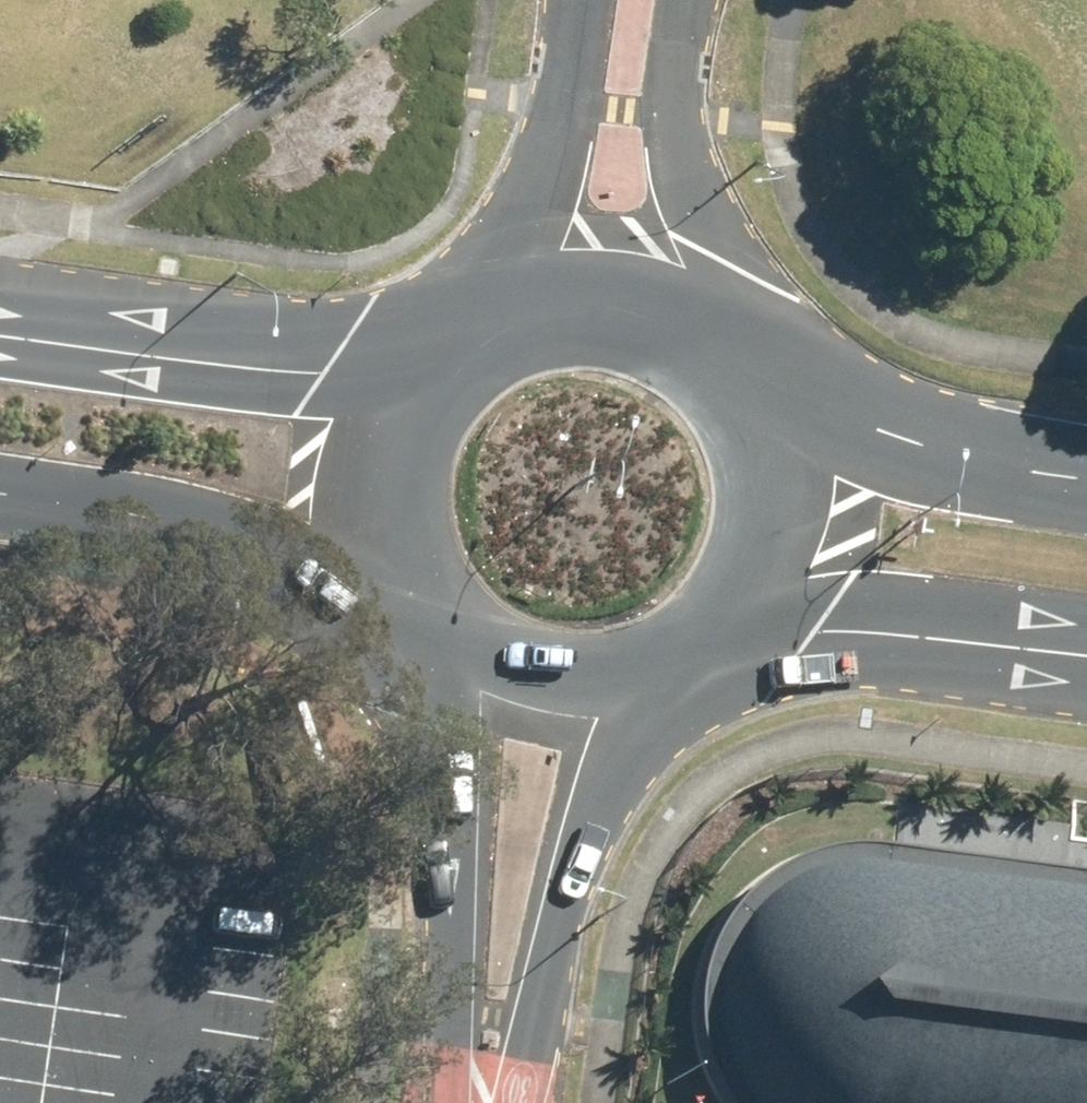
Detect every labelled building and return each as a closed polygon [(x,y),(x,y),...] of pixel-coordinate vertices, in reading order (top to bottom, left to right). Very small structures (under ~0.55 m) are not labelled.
[(845,853),(789,865),(743,892),(714,924),(691,968),(683,1022),(706,1099),(710,1102),(1086,1102),(1086,896),(845,853)]
